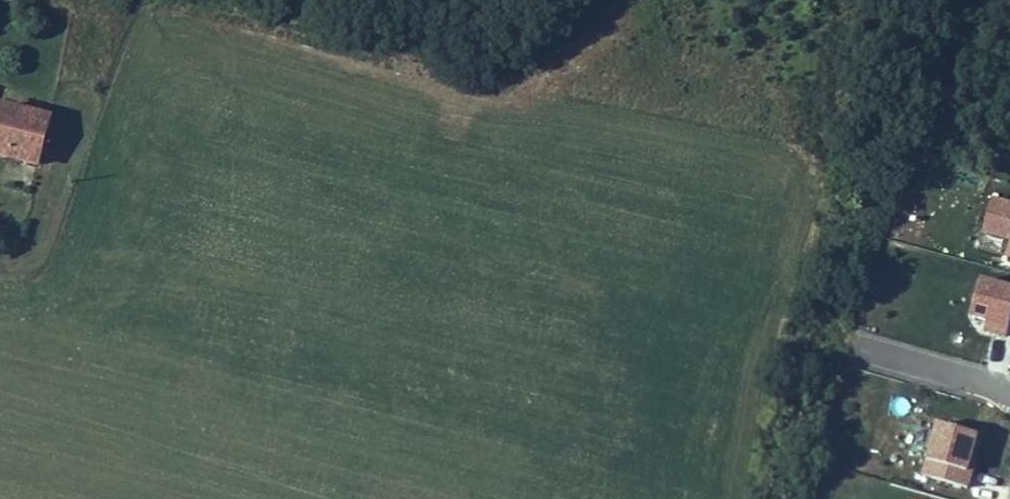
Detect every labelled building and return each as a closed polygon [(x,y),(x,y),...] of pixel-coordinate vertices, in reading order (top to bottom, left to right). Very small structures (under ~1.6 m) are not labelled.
[(35,167),(48,113),(0,101),(0,158),(35,167)] [(1006,242),(1001,258),(1009,260),(1009,202),(990,195),(978,234),(1006,242)] [(1009,317),(1009,287),(978,278),(965,325),(1004,336),(1009,317)] [(933,423),(918,475),(966,489),(981,438),(933,423)]
